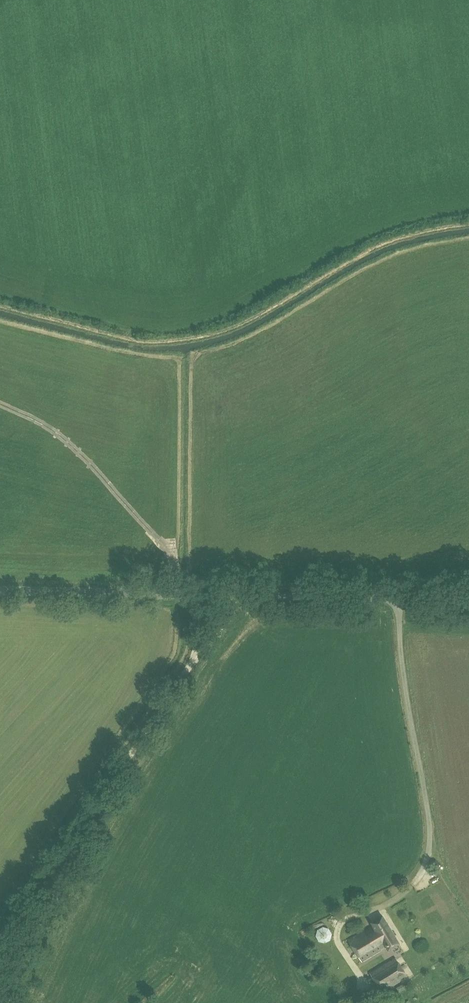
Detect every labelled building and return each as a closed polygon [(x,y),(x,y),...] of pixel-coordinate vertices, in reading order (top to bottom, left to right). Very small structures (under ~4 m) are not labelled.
[(383,953),(388,950),(388,949),(398,943),(382,916),(372,922),(374,926),(350,940),(362,961),(381,950),(383,953)] [(318,932),(323,942),(335,936),(330,926),(318,932)] [(382,992),(408,976),(396,957),(370,972),(382,992)]
